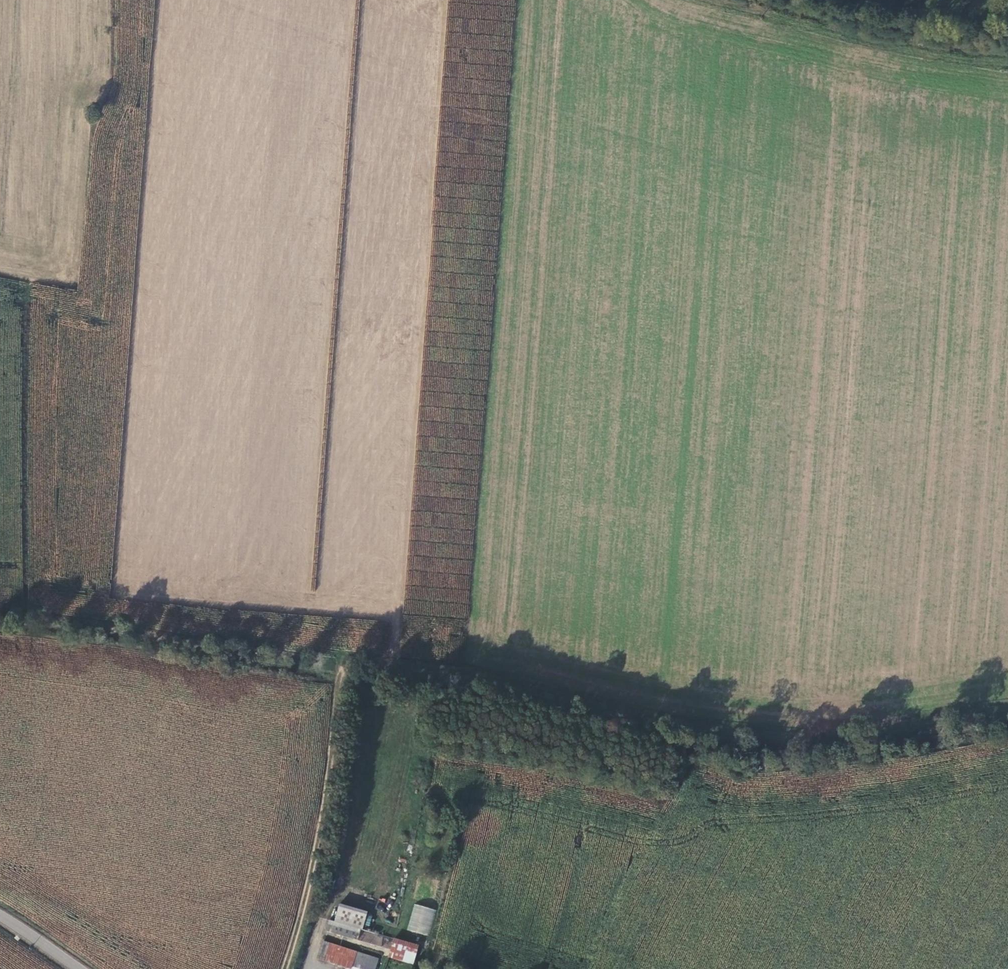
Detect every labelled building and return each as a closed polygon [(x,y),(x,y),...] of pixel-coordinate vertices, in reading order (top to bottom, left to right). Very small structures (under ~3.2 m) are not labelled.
[(414,903),(407,930),(429,936),(436,910),(414,903)] [(335,921),(331,933),(362,941),(366,930),(335,921)] [(331,964),(335,947),(327,944),(321,962),(331,964)] [(358,953),(335,947),(331,964),(345,968),(353,968),(358,953)]
